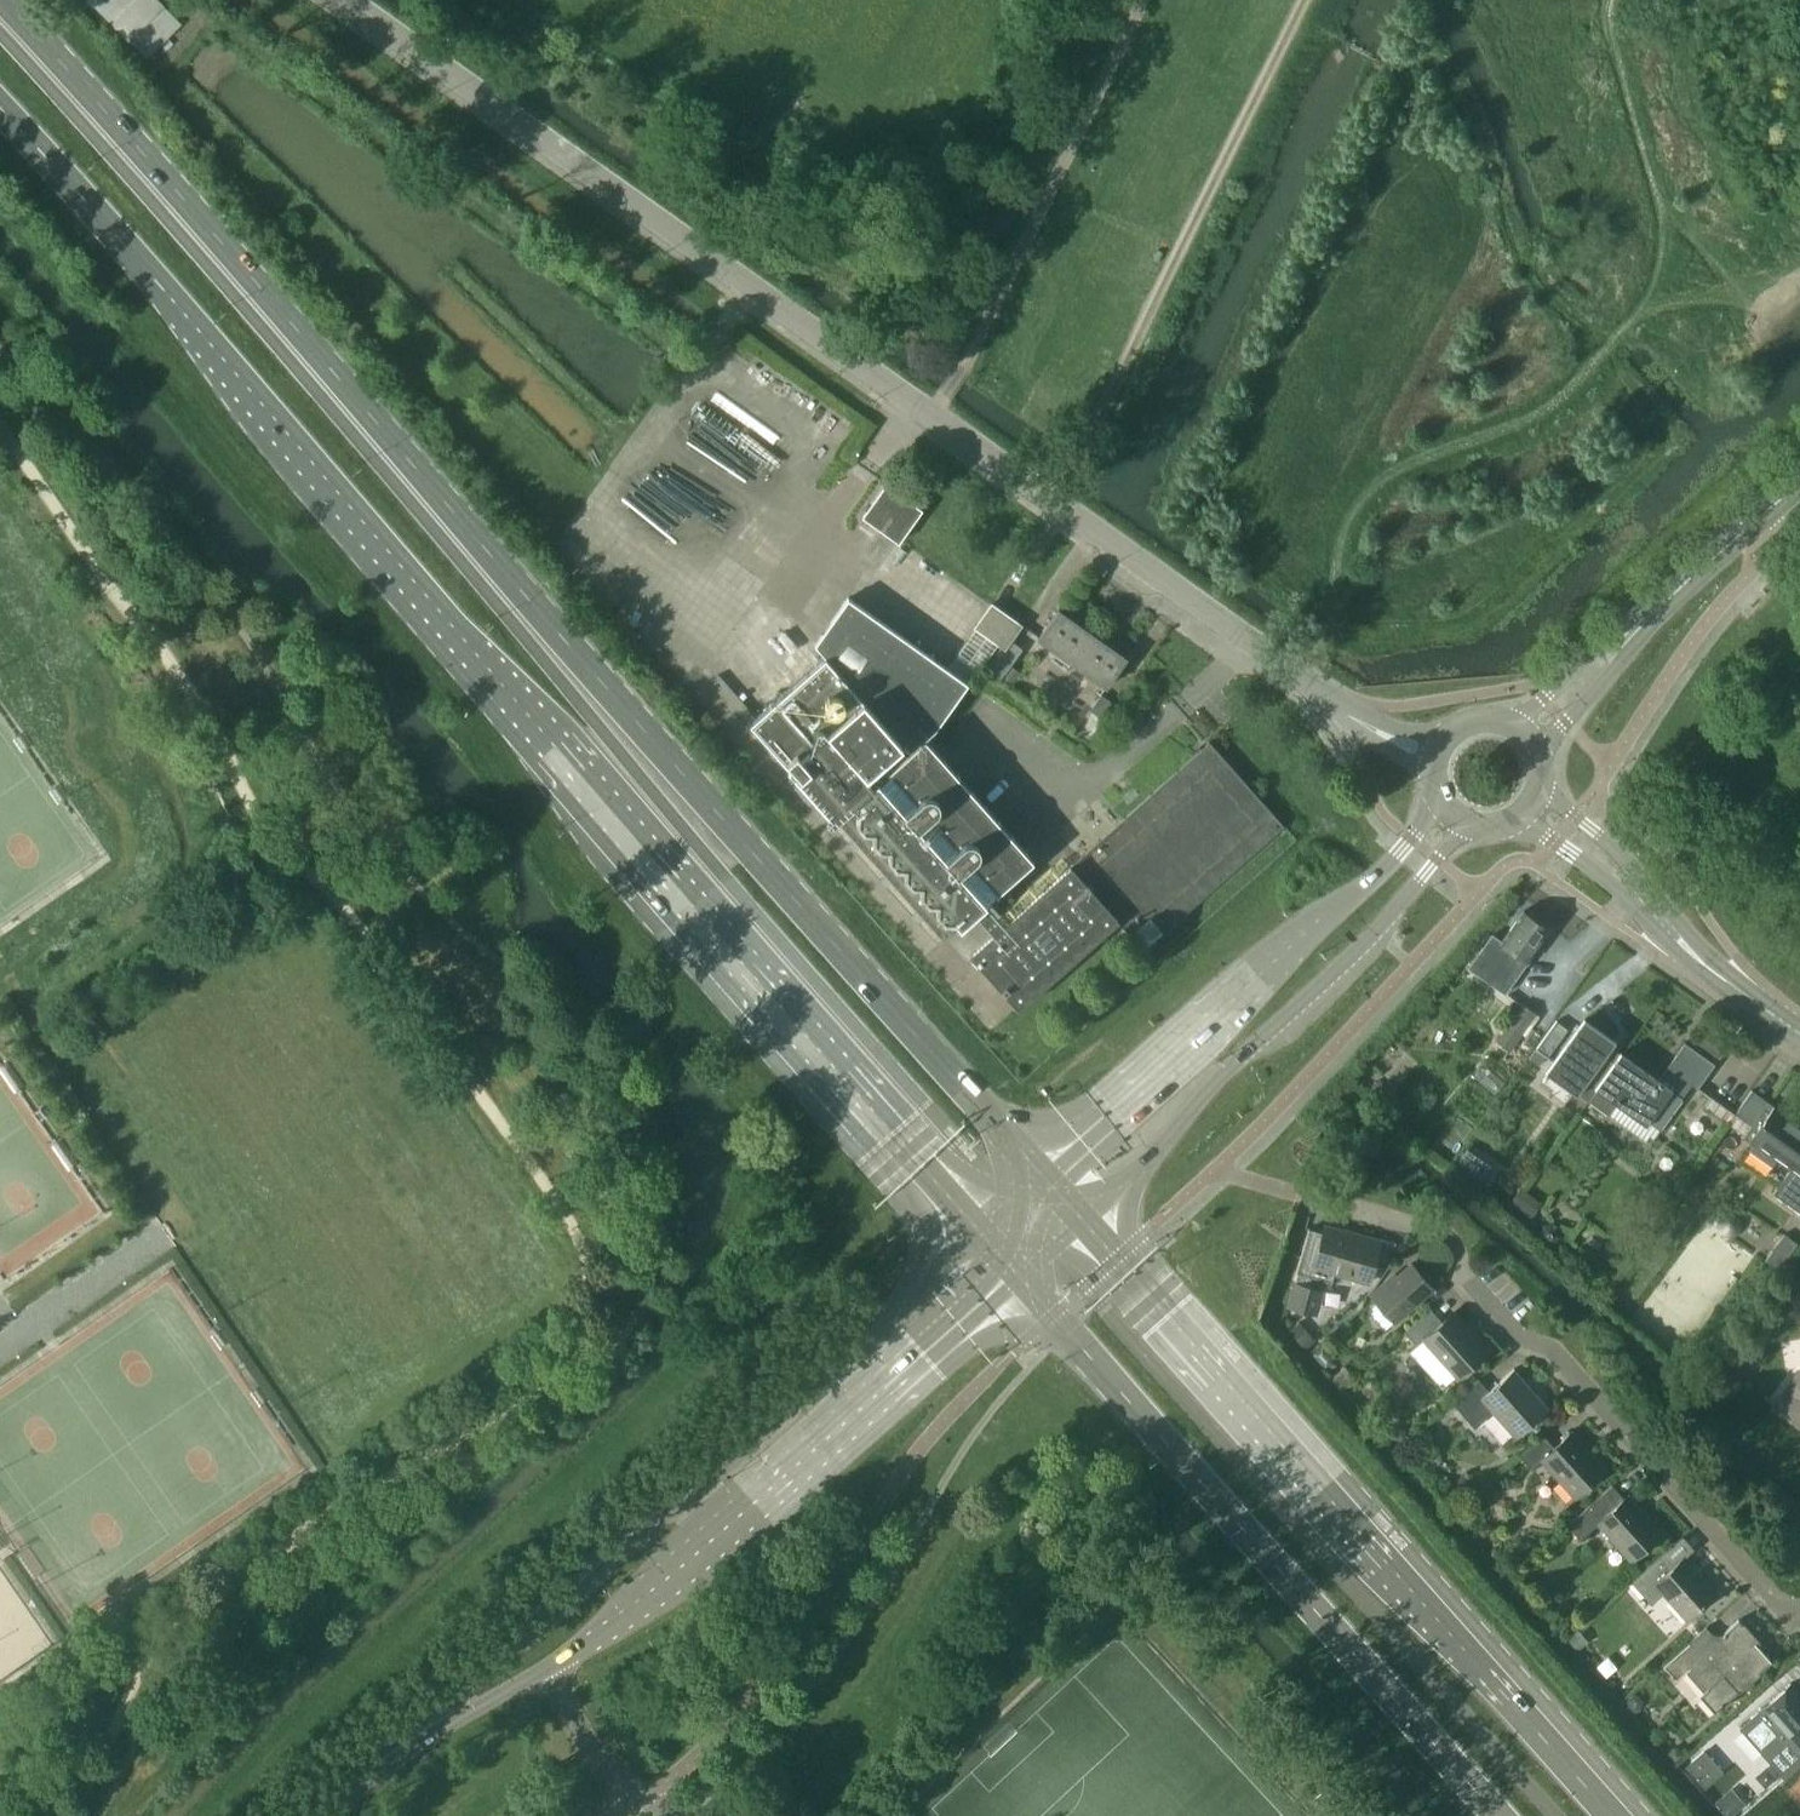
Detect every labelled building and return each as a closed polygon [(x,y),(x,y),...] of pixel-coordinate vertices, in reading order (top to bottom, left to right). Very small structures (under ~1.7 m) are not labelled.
[(156,0),(88,0),(147,60),(181,26),(156,0)] [(862,516),(898,541),(920,509),(885,484),(862,516)] [(933,728),(967,682),(847,596),(813,643),(824,655),(748,722),(826,810),(825,810),(824,811),(824,813),(823,814),(823,815),(824,817),(824,819),(825,819),(826,820),(827,821),(829,821),(830,822),(832,821),(834,821),(836,819),(853,838),(852,839),(858,846),(859,845),(884,873),(883,874),(883,875),(890,882),(891,881),(916,909),(915,910),(922,918),(923,917),(940,936),(939,938),(940,940),(983,901),(974,891),(984,881),(988,886),(1024,854),(1025,855),(1026,853),(929,743),(927,745),(928,746),(904,766),(908,770),(885,791),(876,781),(877,780),(875,779),(872,781),(865,774),(901,743),(908,751),(933,728)] [(990,603),(973,627),(1003,648),(1020,624),(990,603)] [(1070,662),(1091,633),(1057,608),(1036,638),(1070,662)] [(1105,686),(1125,657),(1091,633),(1070,662),(1105,686)] [(1087,743),(1116,704),(1100,693),(1072,732),(1087,743)] [(1143,950),(1283,825),(1209,741),(1004,923),(969,954),(1018,1009),(1020,1007),(1019,1006),(1116,919),(1143,950)] [(1527,961),(1549,929),(1537,920),(1536,917),(1529,912),(1525,913),(1522,910),(1499,942),(1490,936),(1481,949),(1517,974),(1526,961),(1527,961)] [(1535,1044),(1550,1024),(1523,1003),(1495,1040),(1510,1051),(1522,1035),(1535,1044)] [(1589,1097),(1618,1057),(1606,1048),(1612,1040),(1583,1019),(1546,1070),(1575,1092),(1577,1088),(1589,1097)] [(1656,1080),(1620,1054),(1618,1057),(1589,1097),(1587,1100),(1607,1114),(1617,1099),(1659,1129),(1681,1097),(1678,1096),(1688,1082),(1696,1088),(1714,1063),(1683,1041),(1656,1080)] [(1395,1043),(1377,1062),(1384,1069),(1403,1050),(1395,1043)] [(1535,1051),(1529,1059),(1538,1065),(1544,1057),(1535,1051)] [(1772,1105),(1750,1089),(1733,1113),(1749,1125),(1740,1137),(1748,1143),(1750,1140),(1788,1168),(1769,1194),(1799,1217),(1799,1125),(1772,1105)] [(1716,1225),(1716,1226),(1716,1227),(1716,1228),(1717,1229),(1717,1230),(1717,1231),(1718,1232),(1718,1233),(1719,1233),(1719,1234),(1720,1234),(1720,1235),(1721,1235),(1721,1236),(1722,1236),(1723,1236),(1724,1237),(1725,1237),(1726,1237),(1727,1237),(1728,1237),(1729,1237),(1730,1237),(1731,1237),(1732,1237),(1733,1236),(1734,1236),(1735,1235),(1736,1234),(1737,1233),(1738,1232),(1739,1230),(1739,1229),(1739,1228),(1740,1227),(1740,1226),(1740,1225),(1740,1224),(1739,1224),(1739,1223),(1739,1222),(1739,1221),(1738,1220),(1737,1219),(1737,1218),(1736,1217),(1735,1216),(1734,1216),(1733,1215),(1732,1215),(1730,1214),(1729,1214),(1728,1214),(1727,1214),(1726,1214),(1725,1214),(1723,1215),(1722,1216),(1721,1216),(1721,1217),(1720,1217),(1719,1218),(1718,1219),(1718,1220),(1717,1220),(1717,1221),(1717,1222),(1717,1223),(1716,1223),(1716,1224),(1716,1225)] [(1368,1282),(1374,1261),(1380,1242),(1324,1226),(1322,1232),(1308,1228),(1295,1272),(1297,1272),(1287,1305),(1308,1311),(1315,1288),(1308,1286),(1311,1276),(1331,1282),(1334,1272),(1368,1282)] [(1775,1272),(1794,1246),(1780,1236),(1762,1262),(1775,1272)] [(1393,1320),(1431,1287),(1410,1263),(1372,1297),(1393,1320)] [(1486,1350),(1452,1312),(1442,1321),(1429,1308),(1404,1331),(1416,1345),(1423,1339),(1457,1376),(1486,1350)] [(1321,1347),(1311,1356),(1325,1371),(1331,1365),(1331,1359),(1321,1347)] [(1346,1379),(1350,1369),(1337,1363),(1332,1373),(1346,1379)] [(1547,1410),(1511,1370),(1488,1390),(1477,1378),(1452,1401),(1475,1427),(1493,1411),(1517,1437),(1547,1410)] [(1775,1406),(1799,1423),(1799,1371),(1775,1406)] [(1390,1431),(1389,1435),(1391,1439),(1399,1442),(1403,1439),(1405,1435),(1403,1431),(1394,1428),(1390,1431)] [(1604,1470),(1570,1432),(1554,1446),(1542,1433),(1518,1454),(1531,1468),(1541,1459),(1575,1496),(1604,1470)] [(1661,1533),(1627,1495),(1623,1498),(1611,1484),(1566,1524),(1579,1539),(1598,1522),(1631,1560),(1661,1533)] [(1714,1594),(1682,1557),(1674,1565),(1662,1552),(1630,1581),(1651,1604),(1664,1592),(1687,1618),(1714,1594)] [(1758,1673),(1771,1661),(1756,1644),(1758,1642),(1738,1619),(1723,1632),(1723,1636),(1716,1642),(1704,1627),(1662,1665),(1675,1680),(1689,1668),(1706,1688),(1698,1695),(1713,1712),(1747,1683),(1745,1680),(1756,1670),(1758,1673)] [(1578,1632),(1568,1641),(1576,1650),(1586,1641),(1578,1632)] [(1790,1682),(1761,1708),(1763,1711),(1759,1714),(1757,1711),(1739,1728),(1783,1777),(1799,1763),(1799,1694),(1790,1682)] [(1628,1697),(1626,1705),(1630,1709),(1635,1710),(1639,1707),(1640,1699),(1637,1695),(1632,1694),(1628,1697)] [(1703,1751),(1685,1767),(1703,1788),(1722,1772),(1703,1751)]
